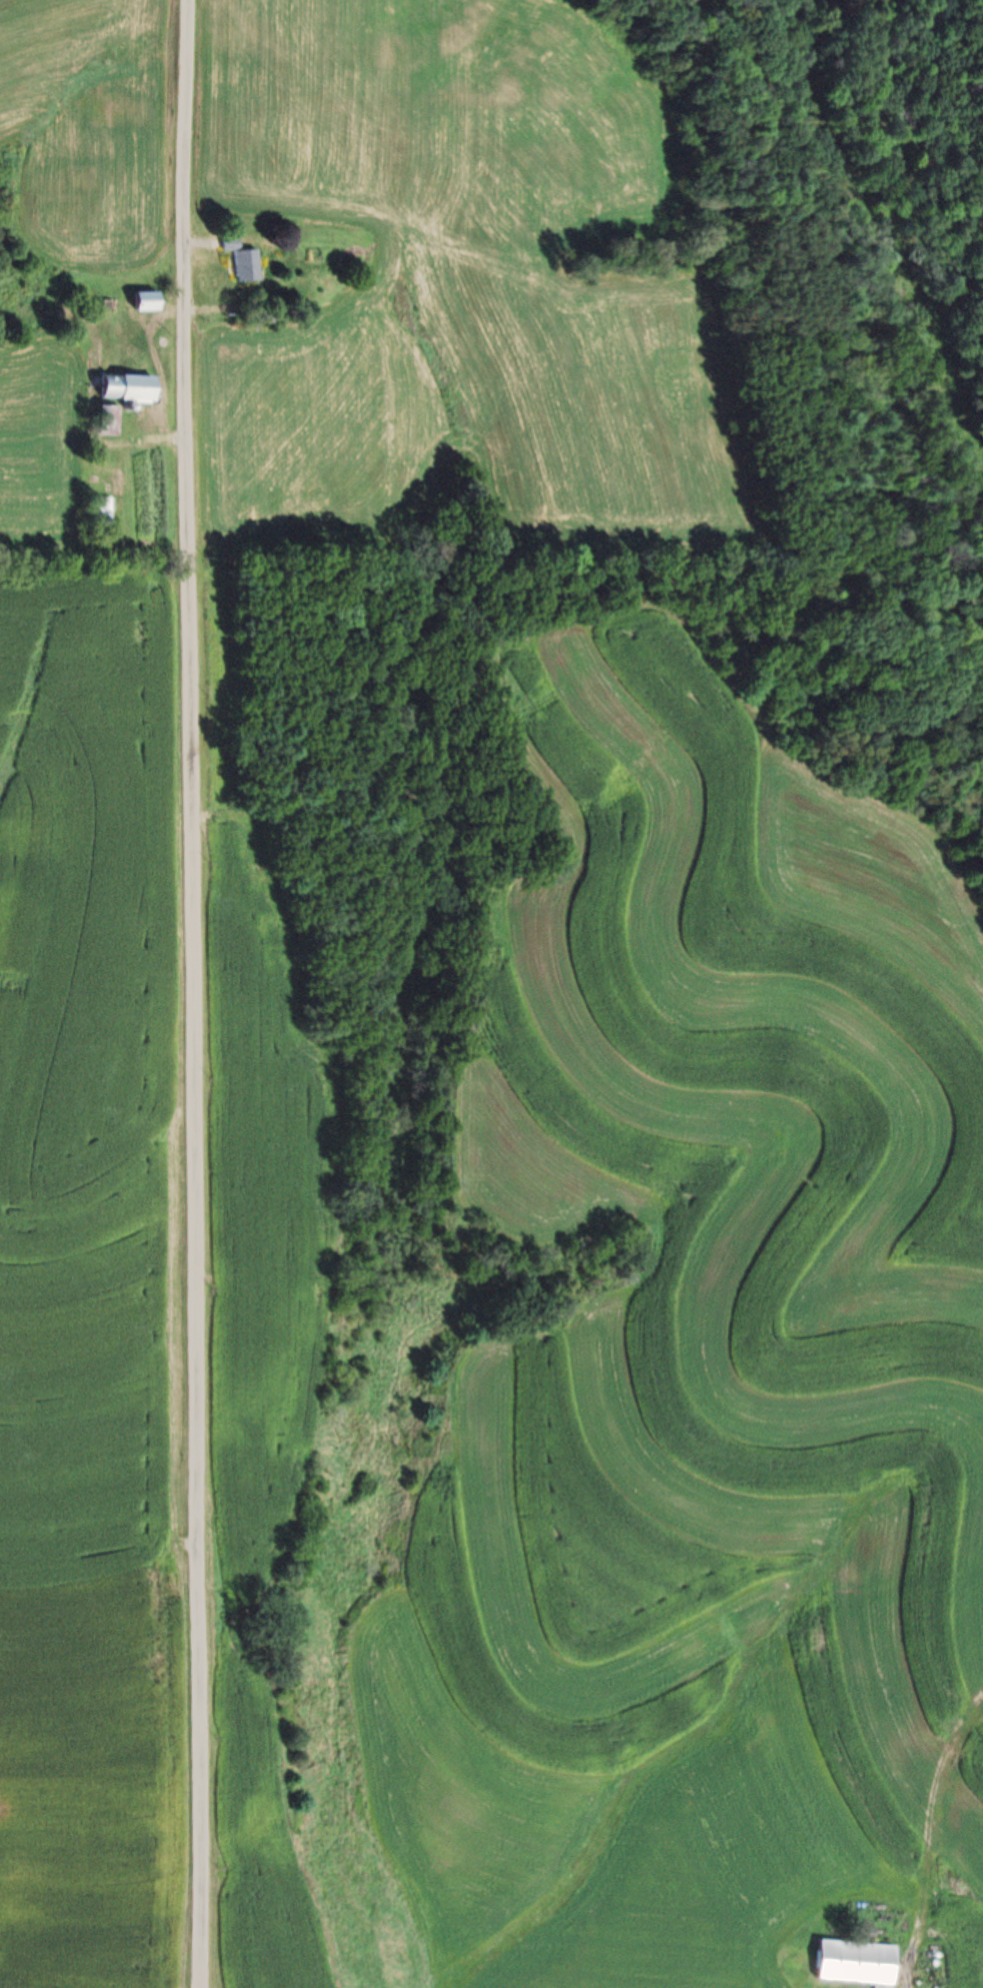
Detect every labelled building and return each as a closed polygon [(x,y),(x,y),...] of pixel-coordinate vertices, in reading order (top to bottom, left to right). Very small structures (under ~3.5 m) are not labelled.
[(235,249),(235,243),(221,243),(221,249),(233,249),(233,281),(258,281),(258,249),(235,249)] [(158,310),(158,292),(127,292),(127,310),(158,310)] [(91,373),(90,399),(148,402),(149,376),(91,373)] [(92,406),(92,435),(115,435),(115,406),(92,406)] [(90,496),(90,528),(108,528),(108,496),(90,496)] [(871,1987),(889,1987),(891,1959),(894,1959),(894,1946),(811,1941),(809,1981),(871,1984),(871,1987)]
